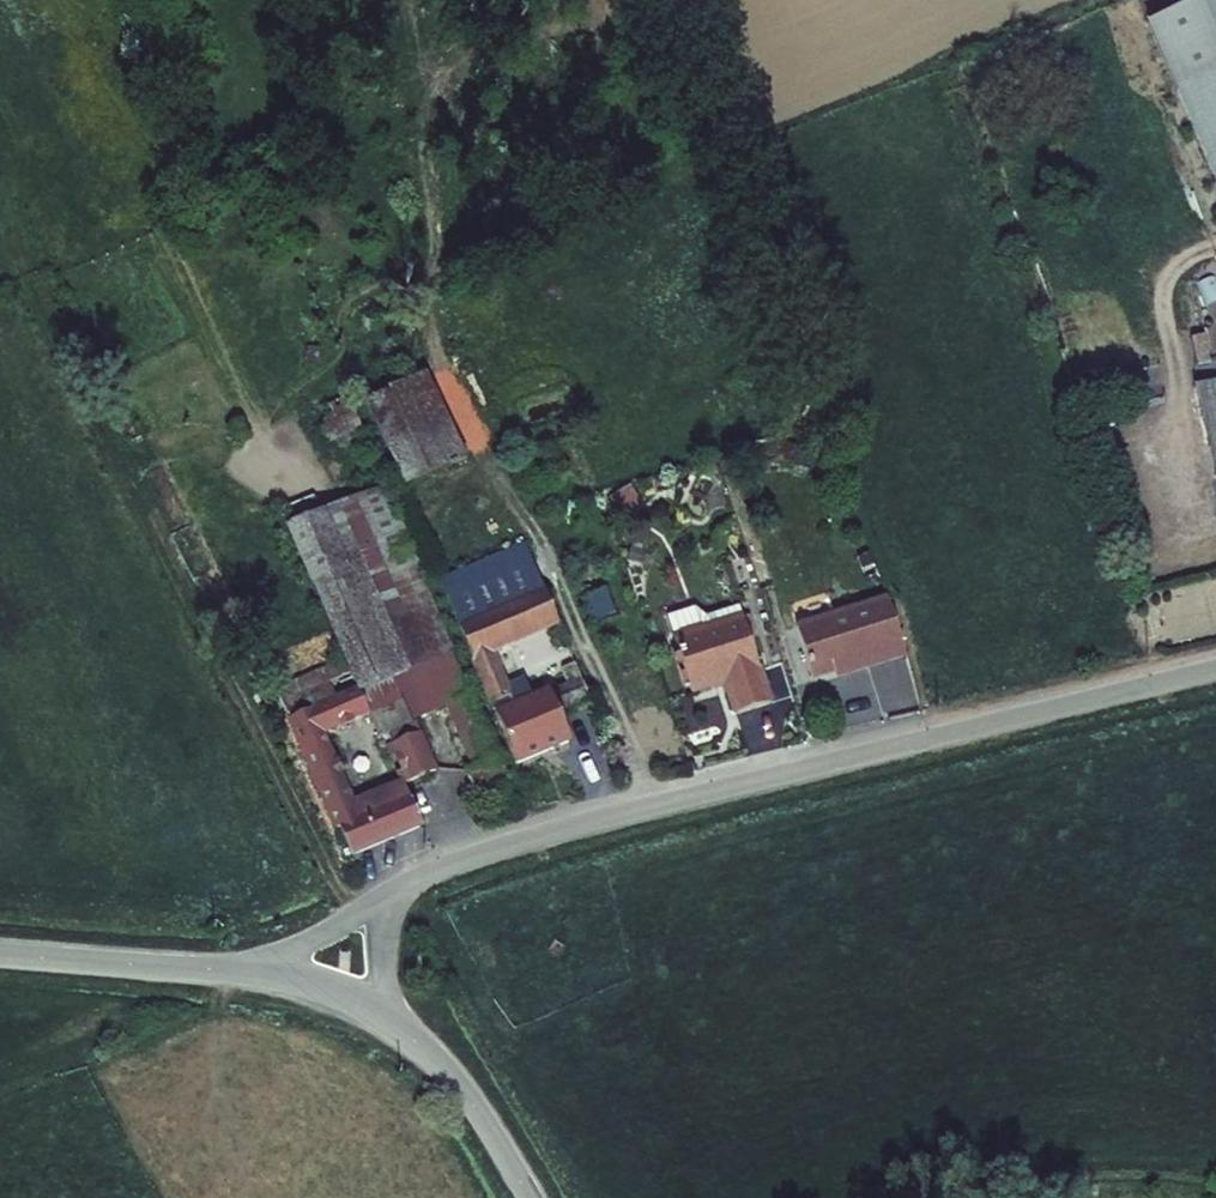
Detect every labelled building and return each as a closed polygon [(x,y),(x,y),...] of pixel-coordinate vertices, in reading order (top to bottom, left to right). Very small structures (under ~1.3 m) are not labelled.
[(1148,17),(1215,178),(1215,0),(1191,0),(1148,17)] [(1190,337),(1196,366),(1209,363),(1203,334),(1190,337)] [(305,346),(305,361),(321,360),(321,345),(305,346)] [(427,370),(362,399),(404,487),(469,458),(427,370)] [(1191,385),(1215,482),(1215,379),(1191,385)] [(366,435),(347,397),(313,413),(331,450),(366,435)] [(347,674),(355,688),(357,687),(369,715),(379,738),(416,721),(446,707),(459,701),(470,695),(451,653),(456,650),(417,565),(422,563),(387,485),(321,511),(284,526),(341,661),(347,674)] [(619,518),(642,503),(631,485),(608,499),(619,518)] [(278,511),(284,526),(321,511),(315,495),(278,511)] [(458,625),(545,589),(524,539),(437,578),(455,624),(457,623),(458,625)] [(646,552),(631,548),(628,559),(642,563),(646,552)] [(877,564),(871,552),(858,558),(864,570),(877,564)] [(749,556),(744,558),(752,585),(757,584),(749,556)] [(732,564),(727,566),(733,588),(738,587),(732,564)] [(616,613),(604,588),(581,599),(592,625),(616,613)] [(491,704),(511,695),(509,683),(506,676),(496,654),(509,648),(559,624),(545,589),(458,625),(471,658),(469,660),(488,705),(491,704)] [(906,656),(887,594),(795,623),(813,680),(836,673),(838,678),(906,656)] [(667,615),(673,634),(677,633),(678,630),(700,622),(702,624),(742,612),(739,605),(707,615),(696,606),(667,615)] [(677,633),(673,634),(673,636),(683,664),(685,671),(690,686),(692,694),(713,688),(724,685),(727,695),(733,716),(774,703),(763,665),(759,666),(750,639),(744,617),(742,612),(702,624),(700,622),(678,630),(677,633)] [(750,615),(744,617),(750,639),(757,637),(750,615)] [(676,667),(683,664),(673,636),(669,637),(675,655),(673,656),(676,667)] [(496,654),(506,676),(519,671),(509,648),(496,654)] [(347,674),(341,661),(275,689),(288,719),(311,709),(309,706),(333,696),(327,682),(347,674)] [(567,684),(581,678),(575,663),(560,669),(567,684)] [(685,688),(690,686),(685,671),(679,673),(685,688)] [(524,677),(509,683),(511,695),(491,704),(494,710),(532,694),(524,677)] [(567,684),(550,691),(560,714),(591,701),(581,678),(567,684)] [(724,685),(713,688),(714,690),(721,688),(723,696),(727,695),(724,685)] [(404,784),(402,780),(353,800),(324,734),(369,715),(357,687),(355,688),(333,696),(309,706),(311,709),(288,719),(285,719),(332,827),(337,826),(351,858),(423,827),(404,784)] [(494,710),(493,710),(516,765),(572,742),(560,714),(550,691),(548,687),(532,694),(494,710)] [(459,701),(446,707),(461,739),(474,733),(459,701)] [(399,781),(402,780),(404,784),(438,769),(416,721),(387,734),(391,744),(385,747),(390,760),(394,757),(399,770),(395,773),(399,781)]
